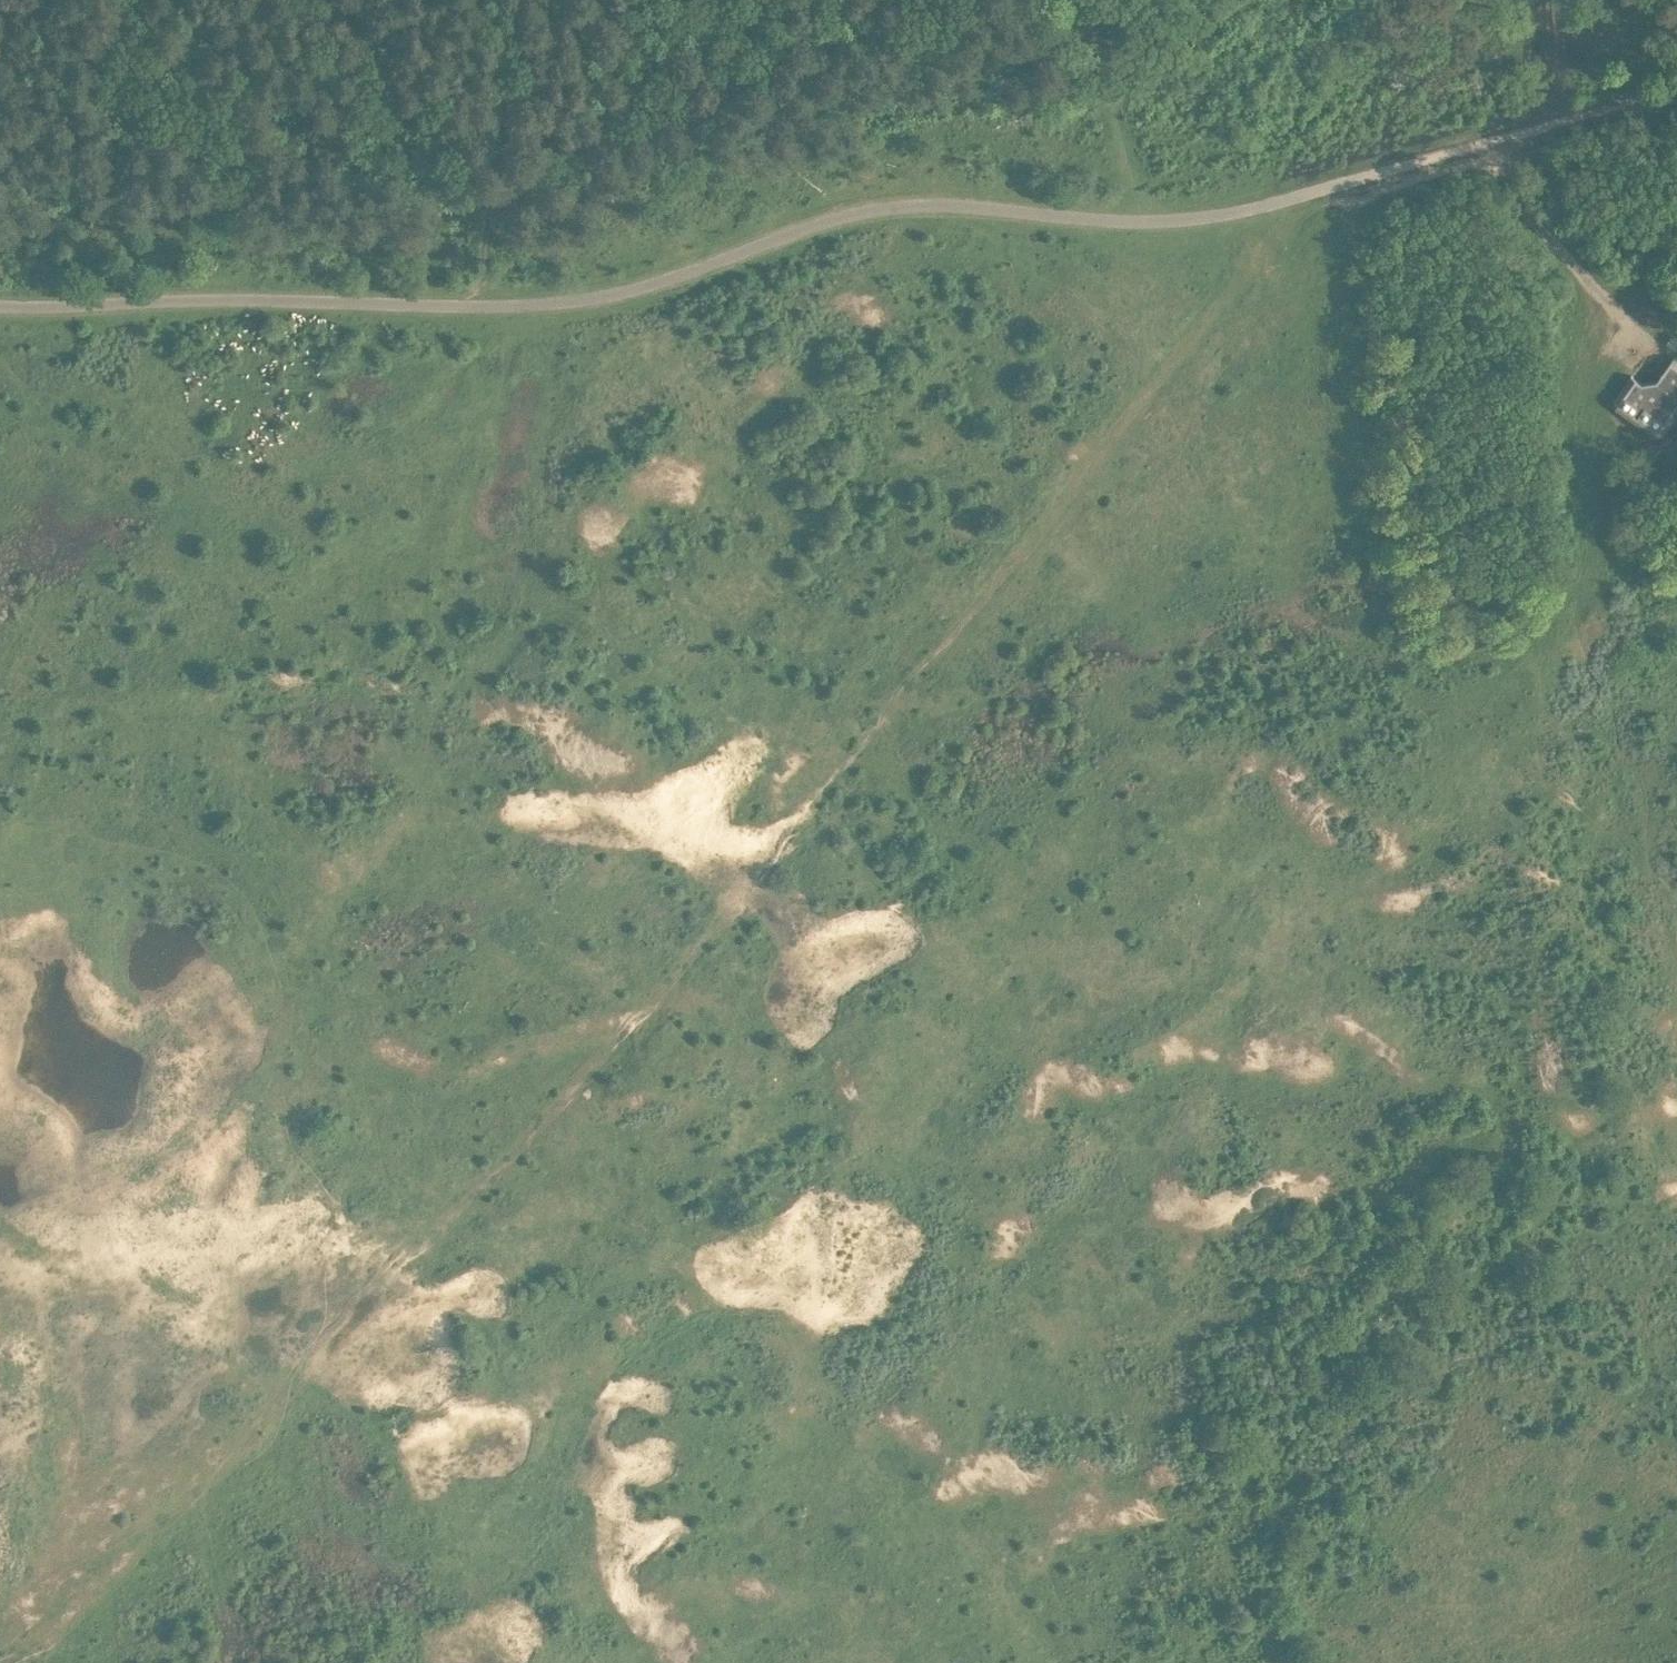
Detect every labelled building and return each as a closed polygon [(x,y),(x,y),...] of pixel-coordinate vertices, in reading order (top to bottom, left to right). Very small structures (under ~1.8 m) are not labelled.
[(1628,372),(1609,397),(1610,405),(1650,435),(1658,433),(1676,408),(1676,359),(1670,354),(1653,378),(1638,380),(1628,372)]
